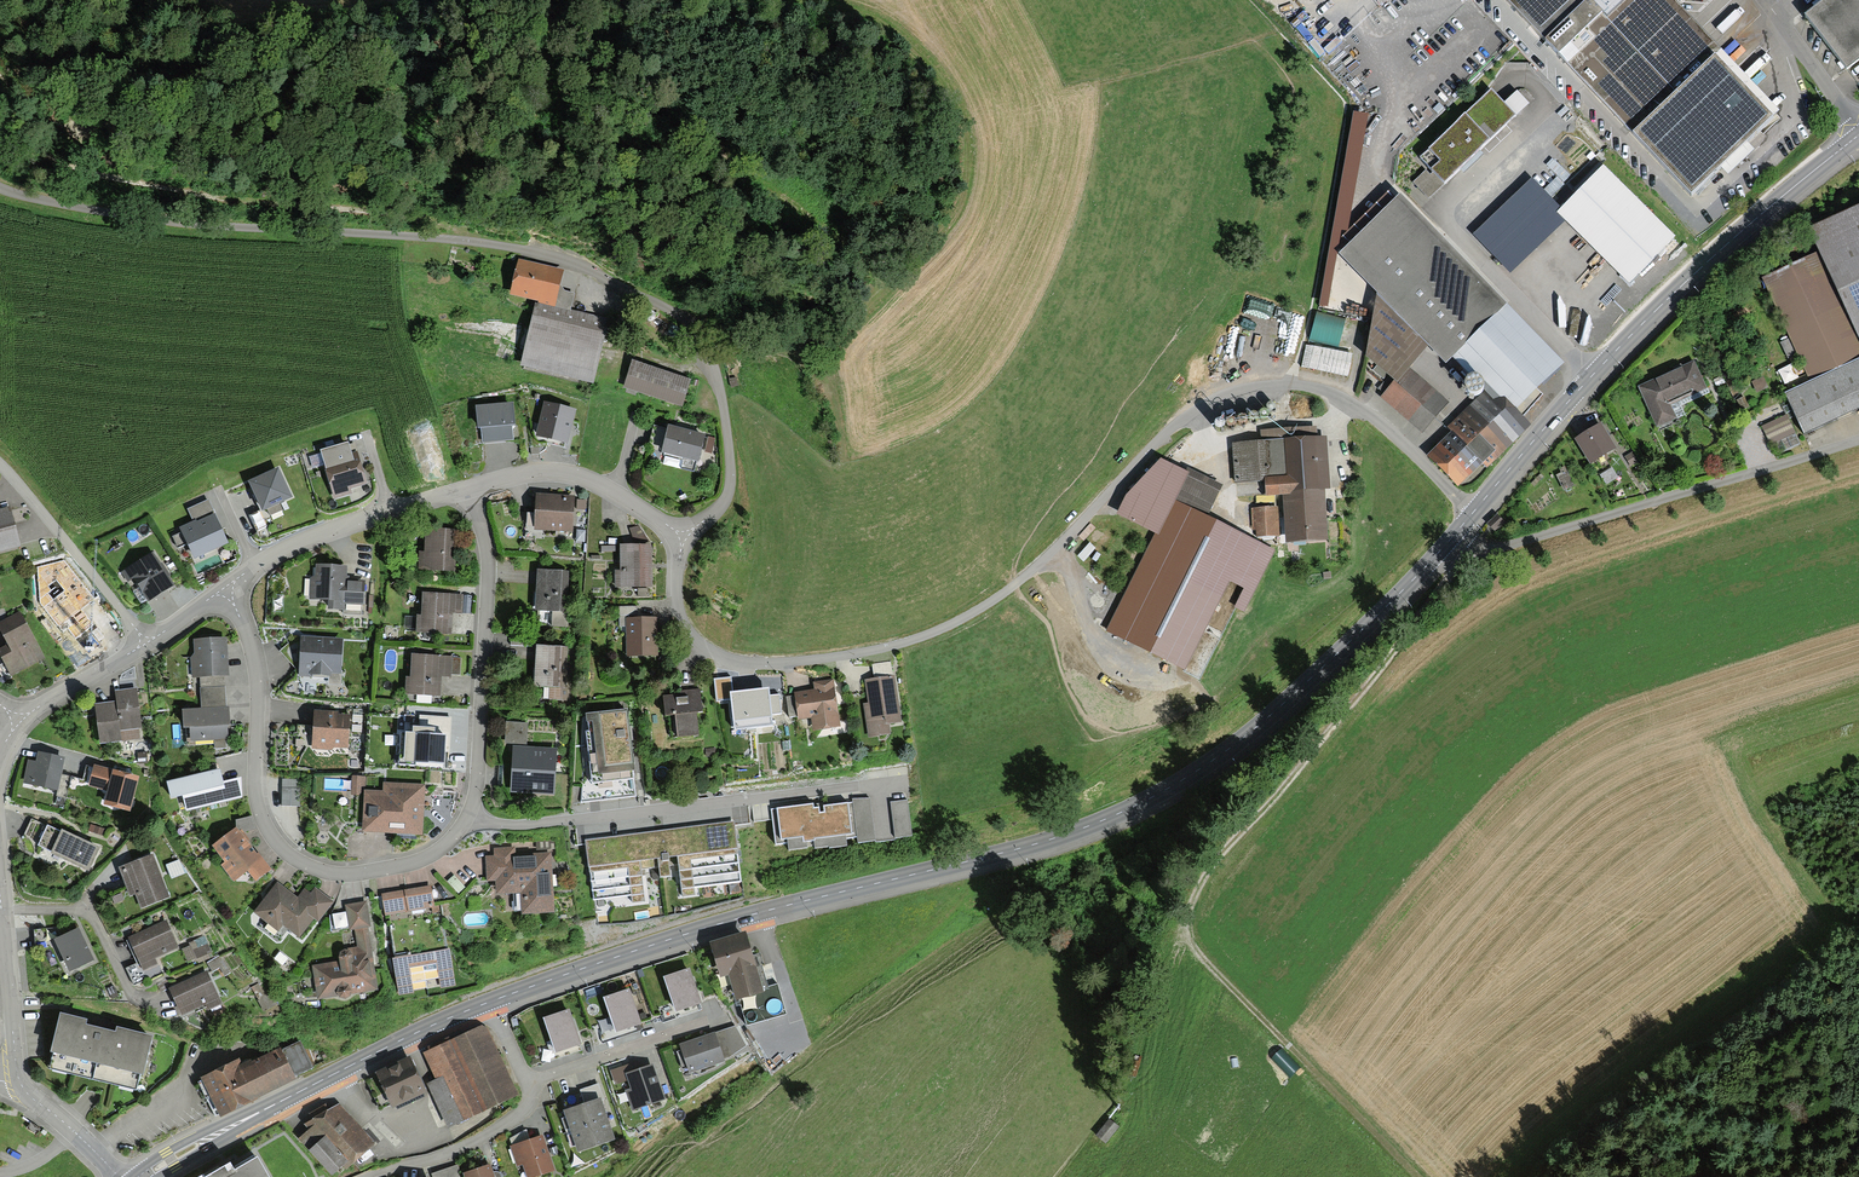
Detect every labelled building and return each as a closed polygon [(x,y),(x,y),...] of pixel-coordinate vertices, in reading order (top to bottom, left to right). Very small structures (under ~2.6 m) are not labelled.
[(1692,188),(1772,111),(1665,0),(1512,0),(1692,188)] [(1800,15),(1841,68),(1858,54),(1858,0),(1820,0),(1800,15)] [(1510,116),(1485,91),(1415,158),(1439,184),(1510,116)] [(1676,237),(1604,166),(1561,210),(1557,214),(1564,220),(1629,284),(1676,237)] [(1561,210),(1532,181),(1476,237),(1511,272),(1564,220),(1557,214),(1561,210)] [(1504,305),(1399,200),(1342,257),(1446,362),(1504,305)] [(1804,231),(1858,349),(1858,206),(1804,231)] [(1812,254),(1757,279),(1803,378),(1858,353),(1812,254)] [(592,281),(515,262),(507,296),(585,314),(592,281)] [(1395,386),(1383,400),(1421,433),(1448,404),(1409,369),(1427,350),(1376,301),(1363,358),(1395,386)] [(604,322),(533,306),(520,367),(590,382),(604,322)] [(1559,363),(1506,312),(1456,363),(1489,395),(1428,457),(1458,486),(1481,462),(1487,467),(1527,426),(1512,411),(1559,363)] [(1347,356),(1310,348),(1305,370),(1342,379),(1347,356)] [(1781,395),(1799,435),(1855,410),(1858,418),(1858,358),(1781,395)] [(688,379),(630,361),(622,388),(680,406),(688,379)] [(1688,363),(1635,389),(1653,426),(1671,417),(1665,404),(1700,387),(1688,363)] [(1740,398),(1732,402),(1737,411),(1744,407),(1740,398)] [(574,413),(545,406),(537,437),(566,444),(574,413)] [(506,407),(475,410),(478,443),(518,440),(517,427),(507,428),(506,407)] [(1783,416),(1760,427),(1767,441),(1790,430),(1783,416)] [(1595,425),(1569,441),(1583,464),(1609,448),(1595,425)] [(697,463),(703,435),(652,426),(648,446),(661,449),(660,456),(697,463)] [(1261,443),(1234,445),(1236,486),(1264,484),(1265,496),(1285,494),(1288,539),(1323,536),(1319,486),(1328,486),(1325,439),(1313,439),(1312,427),(1261,430),(1261,443)] [(354,444),(319,453),(330,498),(365,489),(354,444)] [(1216,487),(1162,462),(1127,497),(1117,516),(1159,536),(1114,628),(1182,661),(1225,572),(1249,584),(1237,609),(1243,612),(1271,555),(1199,523),(1216,487)] [(289,501),(275,470),(245,483),(259,514),(289,501)] [(571,498),(533,497),(532,531),(570,532),(571,498)] [(13,549),(3,509),(0,510),(0,553),(13,549)] [(1278,510),(1254,511),(1255,536),(1278,536),(1278,510)] [(1497,515),(1488,526),(1491,529),(1495,532),(1504,521),(1497,515)] [(223,544),(212,518),(182,530),(193,556),(223,544)] [(454,532),(423,531),(420,569),(452,571),(454,532)] [(649,547),(619,547),(619,587),(649,587),(649,547)] [(150,555),(119,575),(139,608),(171,588),(150,555)] [(344,568),(313,567),(313,580),(305,579),(304,601),(326,602),(326,609),(359,610),(360,584),(344,584),(344,568)] [(559,574),(535,572),(532,608),(550,610),(549,628),(565,629),(566,614),(555,613),(559,574)] [(67,591),(56,600),(61,605),(46,617),(69,647),(91,629),(77,611),(80,608),(67,591)] [(460,597),(417,594),(415,634),(448,636),(450,612),(459,613),(460,597)] [(0,623),(0,639),(5,648),(0,651),(0,663),(8,678),(41,660),(16,614),(0,623)] [(653,620),(625,619),(624,659),(653,660),(653,620)] [(340,641),(299,640),(298,677),(339,678),(340,641)] [(222,641),(193,643),(194,658),(186,659),(187,679),(224,677),(222,641)] [(556,651),(534,650),(531,688),(539,689),(538,700),(559,701),(559,691),(553,690),(556,651)] [(459,661),(411,658),(410,679),(402,678),(402,695),(436,696),(437,678),(458,679),(459,661)] [(867,703),(863,703),(868,738),(892,734),(891,724),(900,722),(891,661),(871,664),(873,678),(864,679),(867,703)] [(814,693),(794,695),(797,721),(810,719),(812,732),(837,729),(831,682),(813,684),(814,693)] [(111,704),(92,706),(96,744),(117,741),(115,729),(136,727),(132,689),(110,691),(111,704)] [(222,689),(196,690),(197,711),(181,712),(183,742),(225,740),(222,689)] [(698,692),(660,695),(663,719),(675,718),(677,736),(697,735),(695,713),(700,713),(698,692)] [(778,694),(726,699),(729,722),(742,721),(743,732),(772,729),(771,716),(781,715),(778,694)] [(348,716),(313,714),(311,747),(346,749),(348,716)] [(625,714),(584,719),(592,784),(633,779),(625,714)] [(451,718),(420,717),(420,726),(414,726),(413,733),(401,733),(400,762),(414,763),(414,761),(443,762),(444,751),(449,751),(451,718)] [(526,726),(505,725),(505,742),(525,743),(526,726)] [(553,752),(510,749),(507,793),(550,796),(553,752)] [(37,764),(30,762),(25,783),(57,791),(65,761),(40,755),(37,764)] [(137,778),(94,768),(90,787),(109,792),(106,805),(130,811),(137,778)] [(217,773),(163,786),(167,801),(181,797),(184,812),(237,799),(237,780),(219,783),(217,773)] [(361,780),(350,779),(349,793),(360,794),(361,780)] [(382,794),(361,793),(360,835),(419,837),(421,787),(383,786),(382,794)] [(812,806),(777,812),(781,838),(804,835),(805,840),(851,833),(847,806),(813,811),(812,806)] [(85,873),(96,852),(32,820),(21,842),(85,873)] [(743,892),(735,822),(587,839),(595,908),(645,903),(642,880),(676,876),(679,899),(743,892)] [(234,829),(210,849),(223,863),(218,867),(232,884),(244,874),(253,884),(270,870),(234,829)] [(494,858),(485,859),(486,882),(493,881),(494,895),(519,894),(521,914),(549,912),(546,858),(514,860),(513,848),(493,849),(494,858)] [(150,857),(114,870),(124,897),(139,892),(144,905),(165,897),(150,857)] [(181,883),(170,887),(174,897),(185,893),(181,883)] [(431,885),(381,893),(384,915),(430,907),(429,904),(434,903),(431,885)] [(297,901),(275,886),(255,916),(275,929),(278,923),(298,937),(311,918),(316,921),(329,902),(311,891),(308,895),(303,891),(297,901)] [(360,906),(343,908),(346,929),(355,928),(359,958),(347,960),(346,952),(334,953),(335,962),(312,965),(317,1001),(337,998),(338,1003),(349,1002),(348,995),(372,992),(360,906)] [(163,924),(126,940),(140,971),(155,964),(151,956),(172,947),(163,924)] [(93,960),(78,930),(56,941),(70,971),(93,960)] [(742,937),(709,947),(719,978),(728,974),(737,1000),(760,993),(742,937)] [(450,949),(392,958),(398,995),(414,993),(413,986),(439,981),(440,989),(456,986),(450,949)] [(700,1003),(688,971),(665,979),(676,1011),(700,1003)] [(203,972),(164,989),(177,1018),(216,1001),(203,972)] [(640,1023),(629,991),(605,1000),(616,1031),(640,1023)] [(568,1012),(545,1020),(556,1052),(579,1043),(568,1012)] [(152,1039),(63,1018),(50,1072),(139,1093),(152,1039)] [(482,1027),(426,1051),(439,1081),(428,1086),(445,1125),(512,1096),(482,1027)] [(713,1035),(682,1046),(690,1071),(722,1060),(713,1035)] [(237,1061),(198,1079),(217,1117),(291,1082),(276,1052),(240,1069),(237,1061)] [(406,1062),(372,1078),(387,1111),(422,1095),(406,1062)] [(621,1075),(631,1110),(661,1101),(651,1066),(621,1075)] [(583,1107),(563,1114),(576,1153),(613,1141),(595,1086),(578,1091),(583,1107)] [(301,1142),(330,1176),(334,1176),(374,1144),(338,1099),(325,1110),(320,1104),(306,1116),(311,1121),(304,1127),(310,1135),(301,1142)] [(1119,1128),(1109,1121),(1096,1137),(1106,1145),(1119,1128)] [(509,1147),(515,1169),(521,1168),(523,1176),(532,1176),(549,1173),(540,1139),(509,1147)] [(255,1155),(233,1168),(230,1162),(205,1176),(268,1176),(255,1155)] [(460,1175),(460,1176),(491,1176),(486,1165),(460,1175)] [(432,1175),(433,1176),(459,1176),(455,1167),(432,1175)]
